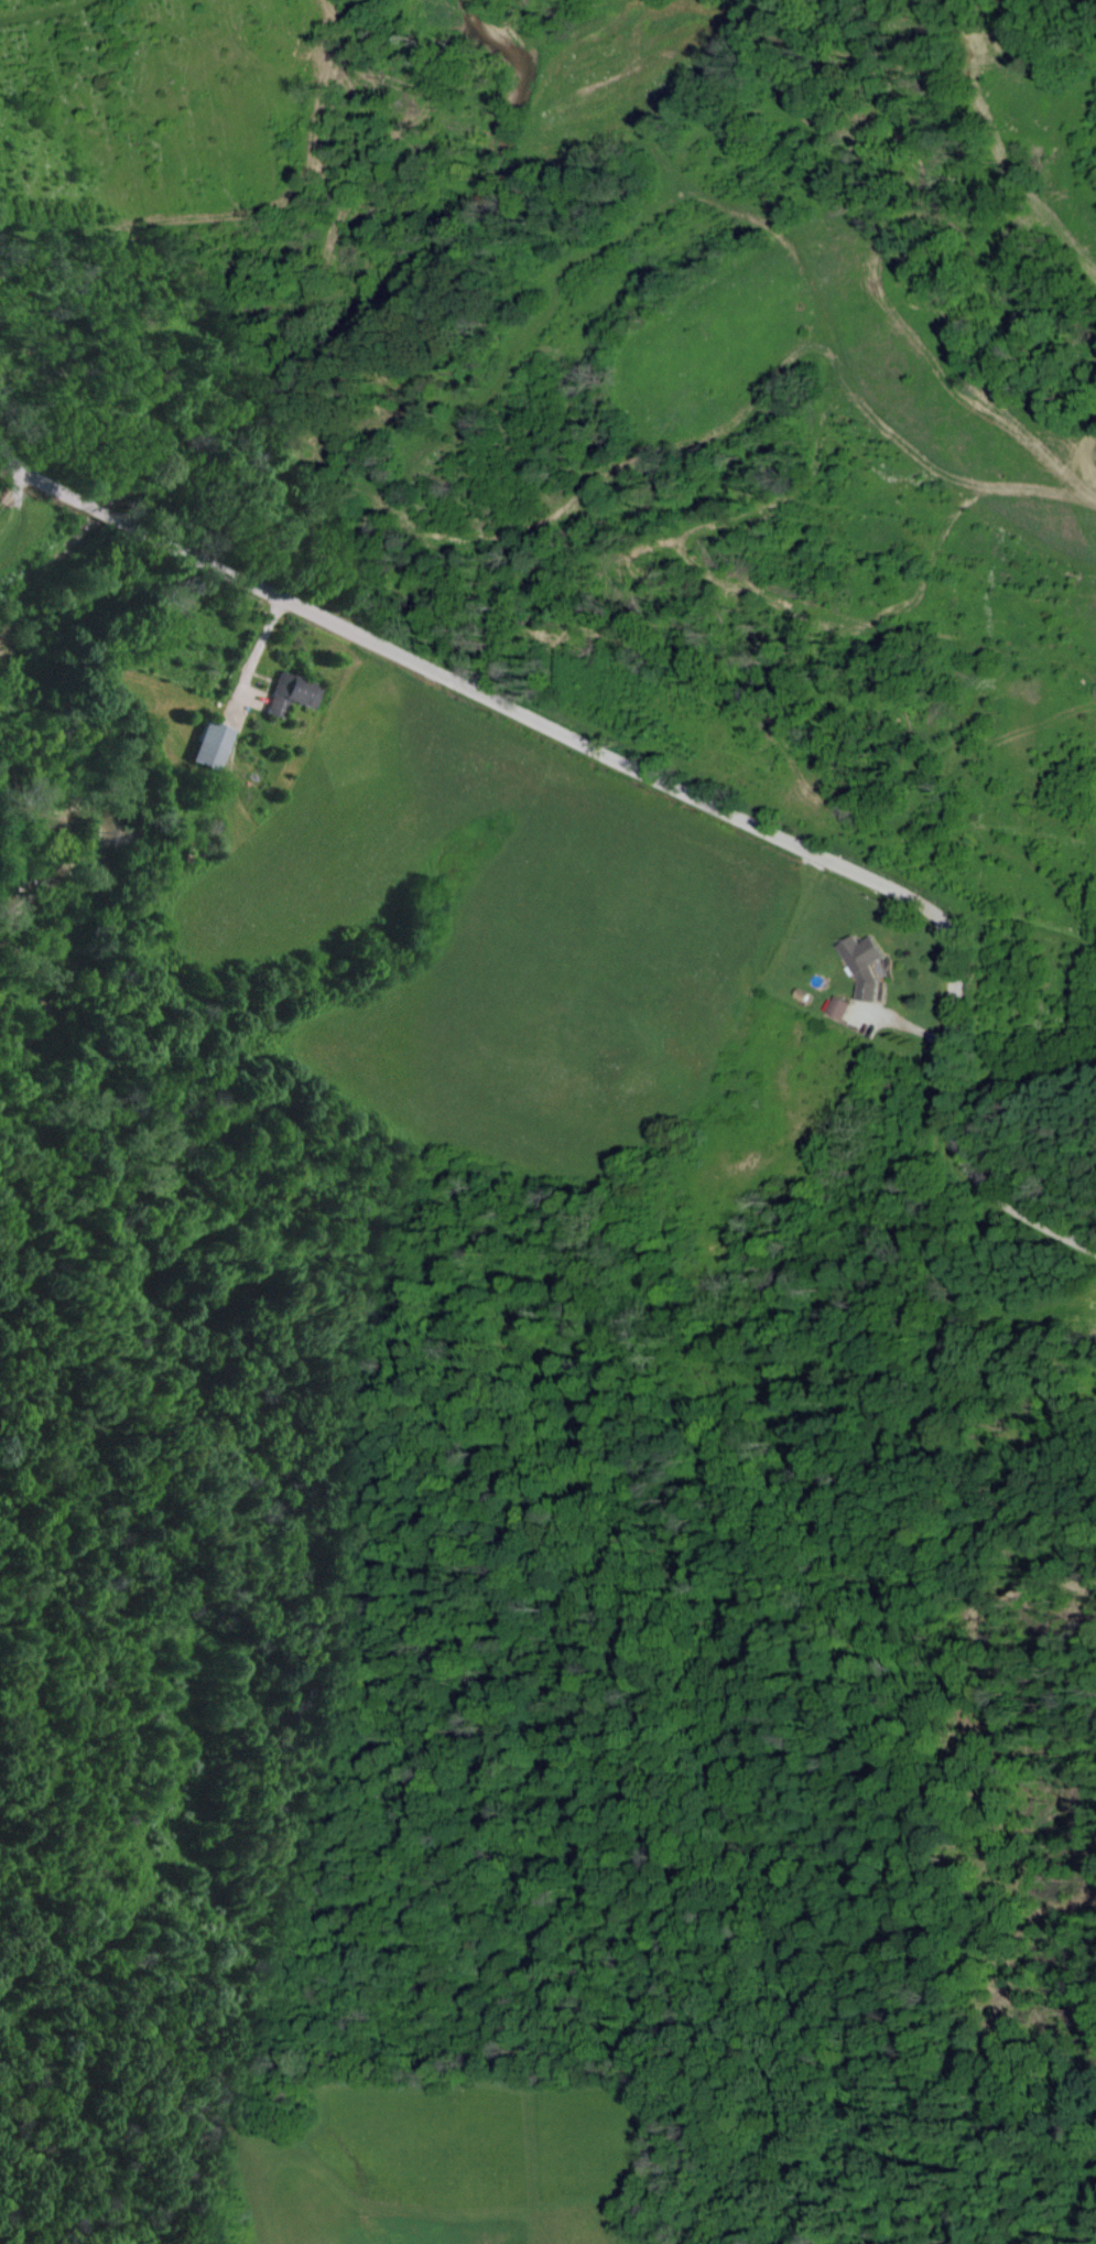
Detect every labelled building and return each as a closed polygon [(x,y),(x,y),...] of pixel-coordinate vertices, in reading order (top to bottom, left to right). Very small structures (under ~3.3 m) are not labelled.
[(272,693),(315,709),(324,685),(280,670),(272,693)] [(233,727),(204,719),(192,760),(221,769),(233,727)] [(838,945),(860,980),(858,998),(874,1000),(877,1006),(879,993),(888,987),(885,982),(886,972),(880,962),(880,959),(887,955),(874,934),(860,942),(855,934),(838,945)]
